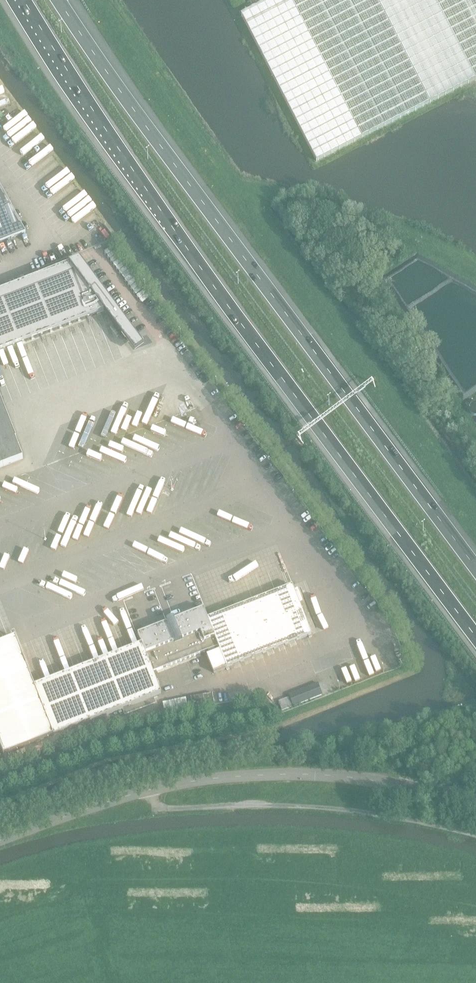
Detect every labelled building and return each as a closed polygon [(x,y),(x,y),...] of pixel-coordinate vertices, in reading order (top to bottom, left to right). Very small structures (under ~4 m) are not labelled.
[(241,14),(316,161),(475,79),(475,0),(269,0),(241,14)] [(18,237),(26,233),(0,186),(0,244),(18,237)] [(114,245),(104,252),(107,256),(117,249),(114,245)] [(117,249),(107,256),(110,260),(120,253),(117,249)] [(113,264),(122,257),(120,253),(110,260),(113,264)] [(122,257),(113,264),(116,268),(125,261),(122,257)] [(0,291),(0,352),(104,311),(126,340),(136,336),(80,260),(0,291)] [(116,268),(119,272),(128,265),(125,261),(116,268)] [(121,275),(131,269),(128,265),(119,272),(121,275)] [(137,276),(131,269),(121,275),(127,283),(137,276)] [(137,276),(127,283),(130,287),(140,280),(137,276)] [(133,291),(143,284),(140,280),(130,287),(133,291)] [(136,295),(146,288),(143,284),(133,291),(136,295)] [(146,289),(136,296),(139,300),(149,293),(146,289)] [(142,304),(152,297),(149,293),(139,300),(142,304)] [(24,459),(16,440),(17,440),(0,397),(0,468),(24,459)] [(0,644),(0,746),(4,755),(53,736),(161,694),(153,672),(218,647),(220,651),(207,656),(214,673),(227,668),(312,635),(292,586),(207,619),(204,609),(175,620),(174,619),(166,622),(167,623),(138,635),(142,645),(34,687),(15,638),(0,644)] [(318,683),(288,695),(289,698),(293,707),(323,695),(318,683)] [(212,693),(188,698),(190,709),(214,704),(212,693)] [(186,698),(163,703),(165,715),(189,710),(186,698)]
